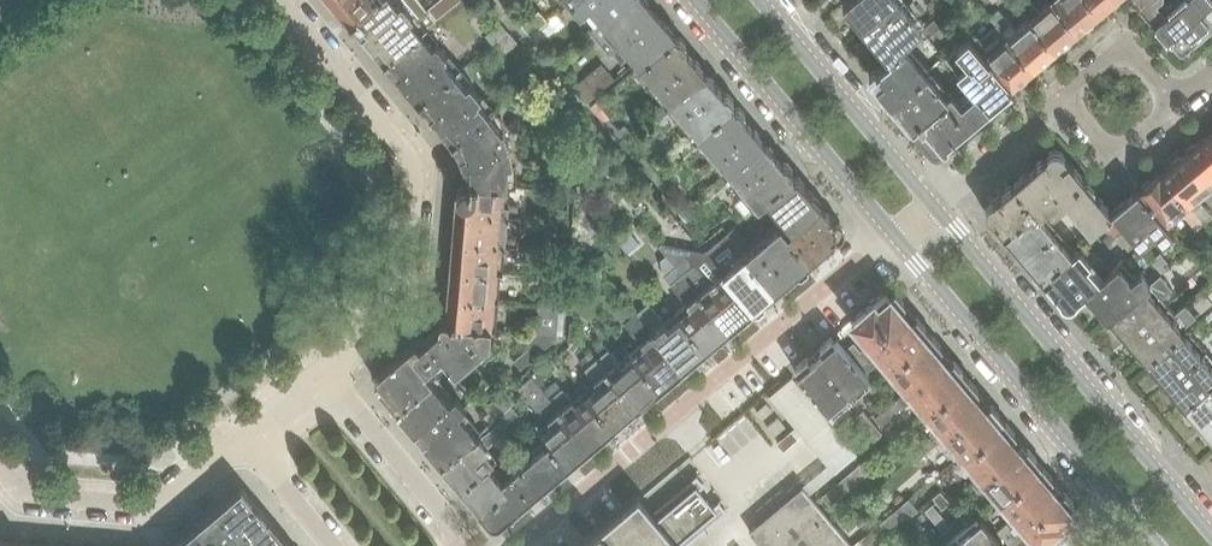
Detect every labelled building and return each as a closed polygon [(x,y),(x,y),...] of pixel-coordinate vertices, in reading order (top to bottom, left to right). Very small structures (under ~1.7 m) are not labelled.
[(340,6),(339,9),(346,16),(349,17),(351,19),(374,0),(335,0),(340,6)] [(351,19),(353,22),(353,24),(359,31),(362,30),(375,46),(374,50),(383,60),(425,27),(446,10),(438,0),(427,10),(419,0),(374,0),(351,19)] [(571,5),(580,16),(590,7),(601,20),(625,0),(576,0),(571,5)] [(601,20),(589,30),(607,53),(619,43),(634,60),(670,30),(646,2),(646,0),(625,0),(601,20)] [(898,0),(844,0),(841,3),(843,5),(843,9),(849,16),(852,16),(864,29),(898,0)] [(885,55),(925,21),(908,0),(898,0),(864,29),(874,41),(874,45),(878,51),(883,52),(885,55)] [(1054,50),(1063,42),(1068,41),(1072,38),(1074,32),(1077,30),(1051,0),(1047,0),(1036,10),(1028,0),(1025,0),(1018,6),(1027,17),(1054,50)] [(1077,30),(1085,23),(1091,22),(1095,18),(1097,14),(1099,12),(1089,0),(1051,0),(1077,30)] [(1099,12),(1113,0),(1089,0),(1099,12)] [(1153,25),(1162,18),(1163,19),(1179,6),(1185,0),(1160,0),(1159,1),(1158,0),(1132,0),(1153,25)] [(1179,6),(1202,33),(1211,26),(1211,0),(1185,0),(1179,6)] [(1191,42),(1202,33),(1179,6),(1163,19),(1162,18),(1153,25),(1176,51),(1180,52),(1185,52),(1190,48),(1191,42)] [(987,18),(1004,37),(1031,70),(1041,61),(1047,60),(1050,57),(1052,51),(1054,50),(1027,17),(1012,30),(996,11),(987,18)] [(935,17),(920,30),(927,38),(942,26),(935,17)] [(484,35),(491,43),(506,30),(500,22),(484,35)] [(548,22),(531,37),(537,44),(554,29),(548,22)] [(425,27),(383,60),(386,64),(392,72),(396,72),(409,87),(409,90),(416,99),(419,99),(420,100),(459,68),(425,27)] [(516,42),(507,31),(496,40),(505,51),(516,42)] [(674,35),(638,65),(667,100),(703,69),(685,48),(685,44),(679,37),(676,37),(674,35)] [(1030,70),(1031,70),(1004,37),(983,55),(1010,87),(1019,79),(1024,79),(1029,75),(1030,70)] [(1012,89),(1010,87),(983,55),(982,55),(969,40),(944,61),(977,101),(986,111),(1012,89)] [(934,49),(927,54),(935,64),(941,58),(934,49)] [(873,84),(890,103),(926,71),(910,52),(894,65),(873,84)] [(453,140),(492,108),(459,68),(420,100),(421,101),(420,104),(426,112),(430,112),(443,128),(442,132),(449,140),(453,140)] [(703,69),(667,100),(696,134),(733,104),(732,104),(733,100),(727,93),(724,93),(703,69)] [(890,103),(911,126),(947,96),(926,71),(890,103)] [(575,76),(567,82),(584,102),(599,91),(585,75),(579,80),(575,76)] [(940,150),(986,111),(977,101),(965,111),(954,99),(951,101),(947,96),(911,126),(931,149),(940,150)] [(733,104),(696,134),(725,169),(762,139),(744,118),(744,114),(739,107),(735,107),(733,104)] [(492,108),(453,140),(454,141),(454,145),(459,154),(461,154),(466,178),(515,182),(516,167),(505,128),(490,110),(492,108)] [(607,138),(583,110),(578,159),(607,138)] [(607,116),(601,120),(620,142),(631,132),(624,124),(619,129),(607,116)] [(1182,154),(1208,186),(1211,182),(1211,137),(1208,132),(1193,145),(1189,145),(1185,148),(1183,153),(1182,154)] [(762,139),(725,169),(755,205),(761,200),(762,200),(792,174),(791,174),(792,170),(786,163),(783,163),(762,139)] [(571,141),(562,140),(560,161),(569,162),(571,141)] [(1034,165),(1061,198),(1083,180),(1062,155),(1060,153),(1059,152),(1058,151),(1056,151),(1055,151),(1053,151),(1052,151),(1049,152),(1048,153),(1034,165)] [(1193,198),(1208,186),(1182,154),(1179,157),(1174,158),(1170,161),(1168,165),(1160,173),(1201,222),(1208,216),(1193,198)] [(651,176),(656,172),(644,156),(638,161),(651,176)] [(987,215),(1003,234),(1033,209),(1038,215),(1048,226),(1069,208),(1062,200),(1061,198),(1034,165),(988,203),(987,205),(986,206),(986,208),(986,210),(986,212),(986,214),(987,215)] [(663,180),(656,172),(651,176),(657,184),(663,180)] [(1138,189),(1137,189),(1166,222),(1178,211),(1194,229),(1201,222),(1160,173),(1159,172),(1148,181),(1143,181),(1139,185),(1138,189)] [(792,174),(762,200),(788,232),(820,204),(798,177),(794,177),(792,174)] [(669,188),(663,180),(657,184),(663,192),(669,188)] [(1089,231),(1110,213),(1083,180),(1061,198),(1062,200),(1069,208),(1089,231)] [(459,201),(457,211),(508,216),(510,188),(488,186),(474,185),(463,184),(461,184),(460,184),(458,185),(457,187),(456,188),(455,190),(455,192),(454,193),(455,195),(455,197),(456,198),(457,200),(459,201)] [(1166,222),(1137,189),(1135,191),(1133,190),(1112,207),(1112,215),(1137,247),(1152,233),(1160,242),(1173,232),(1166,222)] [(677,209),(688,201),(681,193),(671,201),(677,209)] [(677,209),(701,238),(711,230),(688,201),(677,209)] [(820,204),(788,232),(786,235),(808,261),(837,237),(838,236),(839,236),(839,235),(839,234),(838,234),(839,228),(839,227),(839,226),(839,225),(838,225),(820,204)] [(567,208),(547,207),(546,218),(566,219),(567,208)] [(1036,217),(1038,215),(1033,209),(1003,234),(1041,279),(1077,249),(1076,248),(1068,256),(1036,217)] [(522,217),(508,216),(457,211),(456,224),(452,227),(451,235),(454,239),(454,241),(507,246),(520,247),(522,217)] [(1119,231),(1112,222),(1105,227),(1112,236),(1119,231)] [(732,225),(723,232),(700,252),(723,279),(748,309),(750,307),(751,309),(772,291),(745,258),(733,244),(742,237),(732,225)] [(808,261),(786,235),(785,236),(779,229),(745,258),(772,291),(808,261)] [(630,230),(616,241),(622,249),(636,238),(630,230)] [(563,238),(554,237),(553,248),(562,249),(563,238)] [(452,268),(452,269),(504,275),(506,254),(519,255),(520,247),(507,246),(454,241),(453,252),(449,255),(448,264),(452,268)] [(748,309),(723,279),(700,252),(661,243),(658,246),(674,266),(726,329),(736,320),(735,319),(737,318),(742,317),(746,314),(747,309),(748,309)] [(1072,303),(1083,293),(1097,281),(1084,265),(1088,262),(1077,249),(1041,279),(1059,300),(1061,302),(1063,303),(1065,304),(1067,304),(1068,304),(1070,304),(1072,303)] [(612,257),(606,250),(590,263),(597,270),(612,257)] [(1151,260),(1160,272),(1169,265),(1159,253),(1151,260)] [(568,276),(585,259),(570,254),(568,276)] [(1116,265),(1097,281),(1083,293),(1085,296),(1085,300),(1091,306),(1094,306),(1104,318),(1106,317),(1107,317),(1147,283),(1135,270),(1126,278),(1116,265)] [(690,308),(678,317),(703,347),(704,347),(704,346),(705,344),(710,344),(714,340),(715,336),(717,335),(718,335),(726,329),(674,266),(663,275),(669,282),(690,308)] [(504,275),(452,269),(450,281),(447,283),(446,293),(449,295),(449,297),(498,301),(500,275),(504,275)] [(1118,330),(1144,361),(1180,330),(1196,316),(1184,302),(1169,316),(1155,299),(1171,286),(1159,272),(1147,283),(1107,317),(1109,319),(1109,325),(1114,330),(1118,330)] [(560,277),(551,276),(549,291),(559,292),(560,277)] [(1200,289),(1189,299),(1201,312),(1211,302),(1200,289)] [(850,320),(854,324),(869,343),(909,309),(894,291),(889,295),(885,290),(850,320)] [(445,321),(446,324),(496,328),(498,301),(449,297),(447,309),(445,311),(445,321)] [(695,356),(700,353),(701,348),(703,347),(678,317),(665,328),(644,303),(639,297),(630,305),(626,301),(624,303),(679,368),(690,359),(689,358),(691,356),(695,356)] [(543,333),(550,341),(554,337),(555,333),(561,334),(564,306),(538,303),(535,331),(526,330),(524,342),(529,345),(534,341),(538,337),(543,333)] [(671,373),(672,374),(679,368),(624,303),(614,312),(622,322),(643,347),(632,356),(657,385),(657,386),(658,385),(659,383),(664,383),(668,379),(669,375),(671,373)] [(928,331),(909,309),(869,343),(871,344),(856,357),(869,373),(884,360),(888,365),(928,331)] [(578,322),(570,321),(568,342),(576,343),(578,322)] [(496,331),(496,328),(446,324),(447,324),(447,326),(452,332),(448,337),(442,329),(439,331),(435,330),(428,336),(428,339),(425,341),(451,372),(488,341),(489,331),(496,331)] [(1180,330),(1144,361),(1170,393),(1170,396),(1176,403),(1179,403),(1181,405),(1211,378),(1211,367),(1180,330)] [(928,331),(888,365),(906,387),(946,353),(928,331)] [(550,341),(543,333),(538,337),(545,345),(550,341)] [(545,345),(538,337),(534,341),(541,349),(545,345)] [(812,352),(848,394),(868,377),(836,338),(833,341),(830,337),(812,352)] [(374,380),(397,408),(431,380),(425,372),(437,362),(418,339),(373,375),(376,378),(374,380)] [(541,349),(534,341),(529,345),(536,353),(541,349)] [(529,345),(525,349),(532,357),(536,353),(529,345)] [(532,357),(525,349),(512,360),(519,368),(532,357)] [(657,385),(632,356),(619,367),(605,351),(594,359),(634,406),(644,398),(643,397),(645,395),(650,395),(653,392),(655,387),(657,385)] [(795,372),(828,410),(848,394),(812,352),(795,367),(798,370),(795,372)] [(965,375),(946,353),(906,387),(873,415),(880,424),(914,395),(925,409),(965,375)] [(634,406),(594,359),(582,370),(596,387),(586,395),(610,424),(611,424),(611,425),(612,424),(611,423),(613,422),(618,421),(622,418),(623,414),(625,412),(626,413),(634,406)] [(537,396),(543,390),(537,382),(543,376),(537,368),(523,381),(537,396)] [(965,375),(925,409),(944,431),(983,397),(965,375)] [(801,435),(833,473),(856,453),(791,376),(768,396),(794,426),(776,441),(783,450),(801,435)] [(1211,442),(1211,378),(1181,405),(1184,409),(1183,412),(1188,418),(1191,418),(1211,442)] [(408,420),(415,429),(435,413),(443,423),(465,405),(457,395),(449,401),(431,380),(397,408),(398,409),(398,413),(404,420),(408,420)] [(555,382),(543,392),(588,445),(598,437),(598,436),(600,435),(603,433),(608,430),(609,426),(610,424),(586,395),(575,405),(560,388),(555,382)] [(509,407),(512,404),(515,402),(505,390),(499,395),(509,407)] [(567,461),(572,460),(576,457),(577,452),(579,451),(580,452),(588,445),(543,392),(532,402),(551,425),(539,435),(564,464),(567,461)] [(503,412),(509,407),(499,395),(493,401),(503,412)] [(1002,419),(983,397),(944,431),(962,453),(1002,419)] [(495,419),(503,412),(493,401),(482,402),(495,419)] [(509,407),(503,412),(495,419),(512,441),(530,427),(512,404),(509,407)] [(441,460),(443,462),(476,434),(458,413),(466,406),(465,405),(443,423),(435,413),(415,429),(417,431),(416,434),(420,439),(423,439),(432,449),(431,453),(438,460),(441,460)] [(856,417),(865,427),(872,421),(863,411),(856,417)] [(476,434),(443,462),(452,473),(453,478),(456,482),(461,484),(468,492),(469,497),(471,499),(472,501),(477,503),(481,508),(480,508),(480,509),(480,511),(487,519),(488,520),(489,520),(490,520),(491,520),(495,520),(497,521),(498,521),(499,521),(548,480),(547,478),(549,476),(553,475),(558,472),(559,468),(560,466),(541,443),(503,475),(495,466),(497,464),(484,448),(504,432),(494,419),(476,434)] [(1002,419),(962,453),(981,475),(1020,441),(1002,419)] [(881,432),(872,421),(865,427),(874,438),(881,432)] [(935,445),(929,437),(917,446),(924,454),(935,445)] [(1039,463),(1020,441),(981,475),(999,496),(1039,463)] [(924,454),(917,446),(906,455),(913,463),(924,454)] [(862,462),(857,466),(864,475),(870,471),(862,462)] [(1039,463),(999,496),(1017,517),(1008,525),(1001,516),(989,526),(998,536),(1058,485),(1039,463)] [(859,480),(864,475),(857,466),(852,471),(859,480)] [(854,484),(859,480),(852,471),(846,475),(854,484)] [(849,488),(854,484),(846,475),(841,480),(849,488)] [(725,511),(695,476),(688,482),(650,515),(637,499),(631,504),(582,545),(683,545),(725,511)] [(844,493),(849,488),(841,480),(836,484),(844,493)] [(798,484),(746,528),(761,545),(849,545),(798,484)] [(839,497),(844,493),(836,484),(831,488),(839,497)] [(1073,503),(1058,485),(998,536),(1006,545),(1027,527),(1038,540),(1072,511),(1068,507),(1073,503)] [(833,502),(839,497),(831,488),(826,493),(833,502)] [(932,497),(942,508),(949,501),(939,490),(932,497)] [(215,510),(244,545),(247,545),(251,542),(255,545),(277,545),(284,541),(245,495),(244,494),(243,494),(242,494),(241,494),(240,494),(239,495),(238,493),(225,503),(226,505),(217,512),(216,510),(215,510)] [(828,506),(833,502),(826,493),(821,497),(828,506)] [(909,498),(899,507),(906,515),(908,517),(918,509),(909,498)] [(924,510),(934,521),(941,515),(932,504),(924,510)] [(901,520),(906,515),(899,507),(894,511),(901,520)] [(215,510),(205,519),(205,522),(194,533),(205,545),(244,545),(215,510)] [(896,524),(901,520),(894,511),(889,515),(896,524)] [(853,519),(849,514),(838,523),(843,528),(853,519)] [(891,528),(896,524),(889,515),(884,520),(891,528)] [(950,525),(941,515),(934,521),(943,532),(950,525)] [(979,519),(958,537),(965,545),(1003,545),(979,519)] [(886,532),(891,528),(884,520),(879,524),(886,532)] [(881,537),(886,532),(879,524),(873,528),(881,537)] [(876,541),(881,537),(873,528),(868,532),(876,541)] [(870,545),(876,541),(868,532),(863,537),(870,545)] [(194,533),(185,541),(180,540),(174,545),(205,545),(194,533)] [(889,545),(903,545),(894,536),(886,544),(889,545)] [(870,545),(863,537),(858,541),(863,545),(869,545),(870,545)] [(958,537),(947,545),(965,545),(958,537)]
